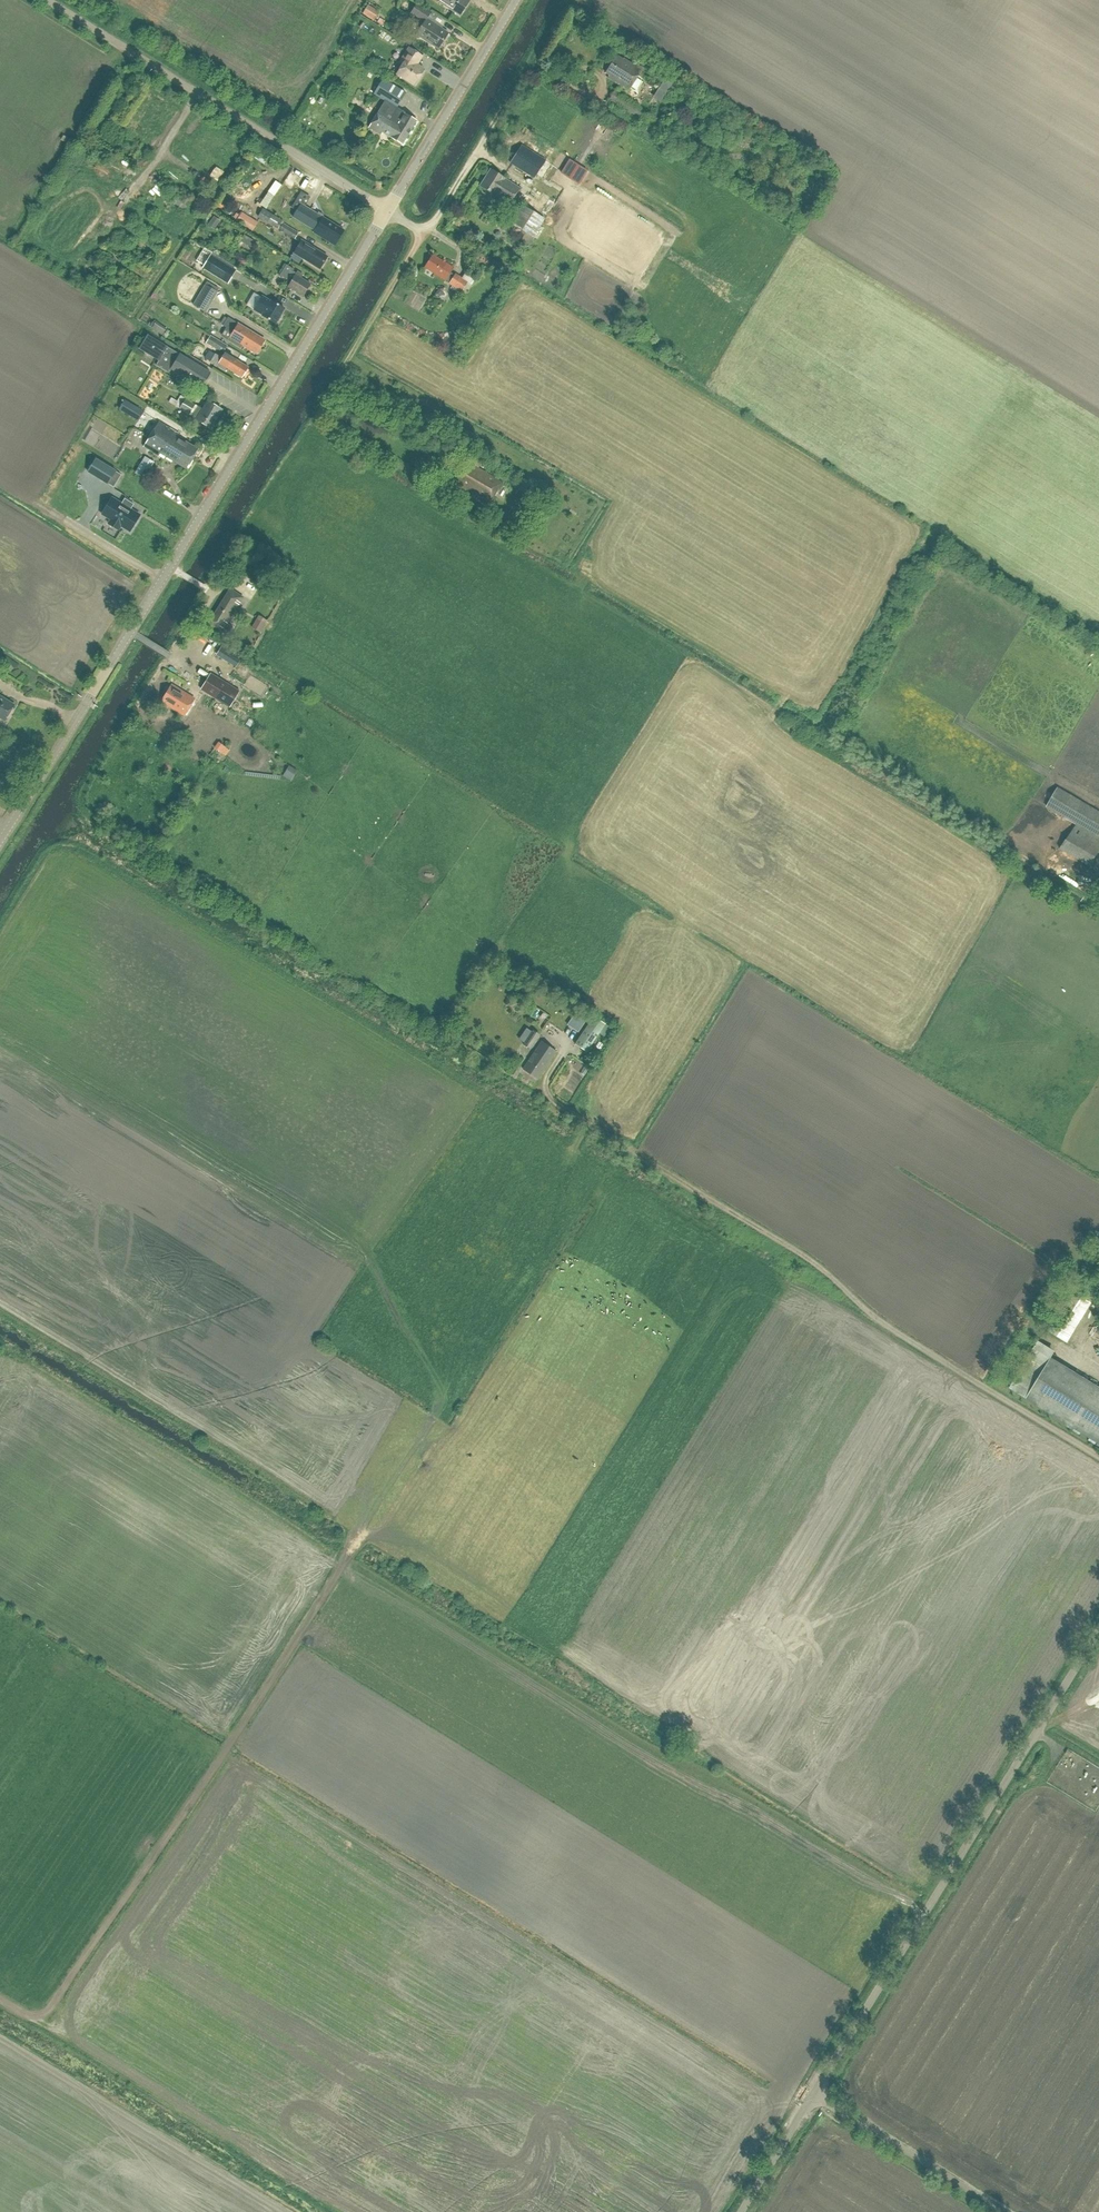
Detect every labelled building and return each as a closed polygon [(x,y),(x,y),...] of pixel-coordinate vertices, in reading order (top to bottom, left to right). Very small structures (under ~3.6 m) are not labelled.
[(468,2),(464,0),(440,0),(438,4),(459,17),(468,2)] [(368,5),(363,13),(374,20),(379,12),(368,5)] [(437,50),(447,34),(427,21),(430,15),(415,6),(410,15),(423,23),(415,36),(437,50)] [(349,37),(344,45),(353,51),(358,43),(349,37)] [(414,86),(424,71),(416,66),(421,57),(408,49),(398,64),(402,67),(396,75),(414,86)] [(630,88),(636,92),(642,82),(636,78),(643,68),(633,62),(632,63),(624,58),(623,59),(616,55),(605,73),(609,75),(607,78),(628,91),(630,88)] [(402,145),(417,120),(397,108),(406,93),(383,79),(374,94),(385,101),(369,128),(381,135),(382,133),(402,145)] [(522,146),(511,163),(535,178),(545,161),(522,146)] [(560,170),(558,172),(565,177),(567,174),(573,163),(567,159),(560,170)] [(571,177),(569,179),(576,183),(578,181),(584,170),(578,166),(571,177)] [(508,204),(519,188),(491,169),(480,186),(508,204)] [(523,195),(540,206),(545,199),(528,188),(523,195)] [(301,204),(290,222),(300,228),(302,223),(314,231),(313,232),(334,245),(344,230),(329,221),(322,217),(323,217),(301,204)] [(563,204),(557,217),(565,221),(571,209),(563,204)] [(263,209),(258,217),(295,240),(299,234),(282,223),(283,222),(263,209)] [(243,214),(237,223),(254,233),(259,224),(243,214)] [(214,216),(210,222),(216,226),(220,220),(214,216)] [(248,249),(253,241),(245,236),(240,245),(248,249)] [(292,254),(300,259),(319,271),(327,257),(307,245),(306,247),(300,243),(292,254)] [(291,253),(287,259),(296,266),(300,260),(291,253)] [(425,268),(466,295),(472,285),(451,271),(453,268),(434,255),(425,268)] [(220,261),(219,260),(216,258),(208,271),(231,285),(239,272),(220,261)] [(295,273),(292,271),(293,270),(285,265),(279,276),(290,282),(287,288),(303,297),(310,285),(301,279),(303,275),(297,271),(295,273)] [(448,299),(451,292),(444,289),(441,296),(448,299)] [(201,294),(193,306),(205,312),(212,300),(201,294)] [(279,316),(284,309),(271,302),(271,303),(263,298),(255,311),(263,316),(262,317),(275,324),(276,322),(277,323),(278,322),(281,318),(280,317),(279,316)] [(257,354),(265,340),(228,318),(223,326),(233,332),(228,341),(240,348),(242,345),(257,354)] [(154,321),(150,326),(162,335),(166,329),(154,321)] [(148,335),(139,349),(158,361),(156,365),(168,373),(169,371),(170,368),(201,387),(205,380),(207,377),(210,373),(150,337),(148,335)] [(223,354),(228,346),(211,336),(206,344),(223,354)] [(248,367),(224,353),(221,358),(214,354),(209,362),(224,372),(226,368),(242,377),(248,367)] [(201,410),(180,397),(178,402),(172,398),(168,404),(189,417),(209,429),(220,411),(206,402),(201,410)] [(139,422),(145,412),(125,400),(119,411),(139,422)] [(151,436),(192,461),(198,451),(178,438),(177,434),(159,423),(151,436)] [(186,470),(192,461),(151,436),(143,448),(164,461),(166,458),(186,470)] [(480,469),(484,463),(465,452),(461,459),(480,469)] [(145,479),(155,463),(146,457),(135,474),(145,479)] [(116,471),(96,458),(88,472),(107,484),(108,484),(116,471)] [(490,504),(502,483),(466,462),(454,483),(490,504)] [(131,503),(132,503),(127,499),(126,500),(123,504),(122,503),(113,498),(112,500),(111,500),(103,512),(104,512),(103,515),(111,520),(108,524),(118,530),(121,526),(129,531),(130,528),(131,529),(139,517),(138,516),(139,514),(131,509),(129,508),(131,503)] [(226,623),(242,597),(231,590),(209,625),(220,632),(223,628),(226,623)] [(276,590),(272,598),(278,601),(282,594),(276,590)] [(260,633),(267,621),(259,617),(252,628),(260,633)] [(230,655),(228,660),(235,665),(238,660),(240,657),(232,653),(230,655)] [(185,716),(195,699),(172,685),(161,702),(185,716)] [(15,705),(0,696),(0,718),(5,721),(15,705)] [(221,704),(220,703),(217,701),(211,710),(217,714),(229,721),(234,712),(227,708),(223,705),(221,704)] [(211,710),(203,704),(201,703),(200,702),(196,708),(195,709),(206,716),(207,717),(212,721),(213,719),(217,714),(211,710)] [(187,730),(192,736),(199,731),(194,725),(187,730)] [(229,750),(219,742),(214,747),(225,755),(229,750)] [(1055,773),(1063,776),(1067,766),(1059,763),(1055,773)] [(291,780),(297,771),(290,766),(283,775),(291,780)] [(1059,787),(1047,807),(1077,824),(1061,851),(1091,869),(1098,856),(1098,811),(1059,787)] [(1047,830),(1050,818),(1043,817),(1041,828),(1047,830)] [(587,1052),(606,1024),(594,1016),(575,1044),(587,1052)] [(530,1049),(539,1035),(534,1031),(524,1045),(530,1049)] [(537,1079),(556,1051),(541,1042),(523,1069),(537,1079)] [(1068,1342),(1092,1302),(1066,1287),(1042,1327),(1068,1342)] [(1096,1336),(1098,1333),(1098,1327),(1095,1324),(1090,1330),(1096,1336)] [(1056,1350),(1040,1339),(1012,1385),(1046,1406),(1098,1440),(1098,1388),(1051,1358),(1056,1350)]
